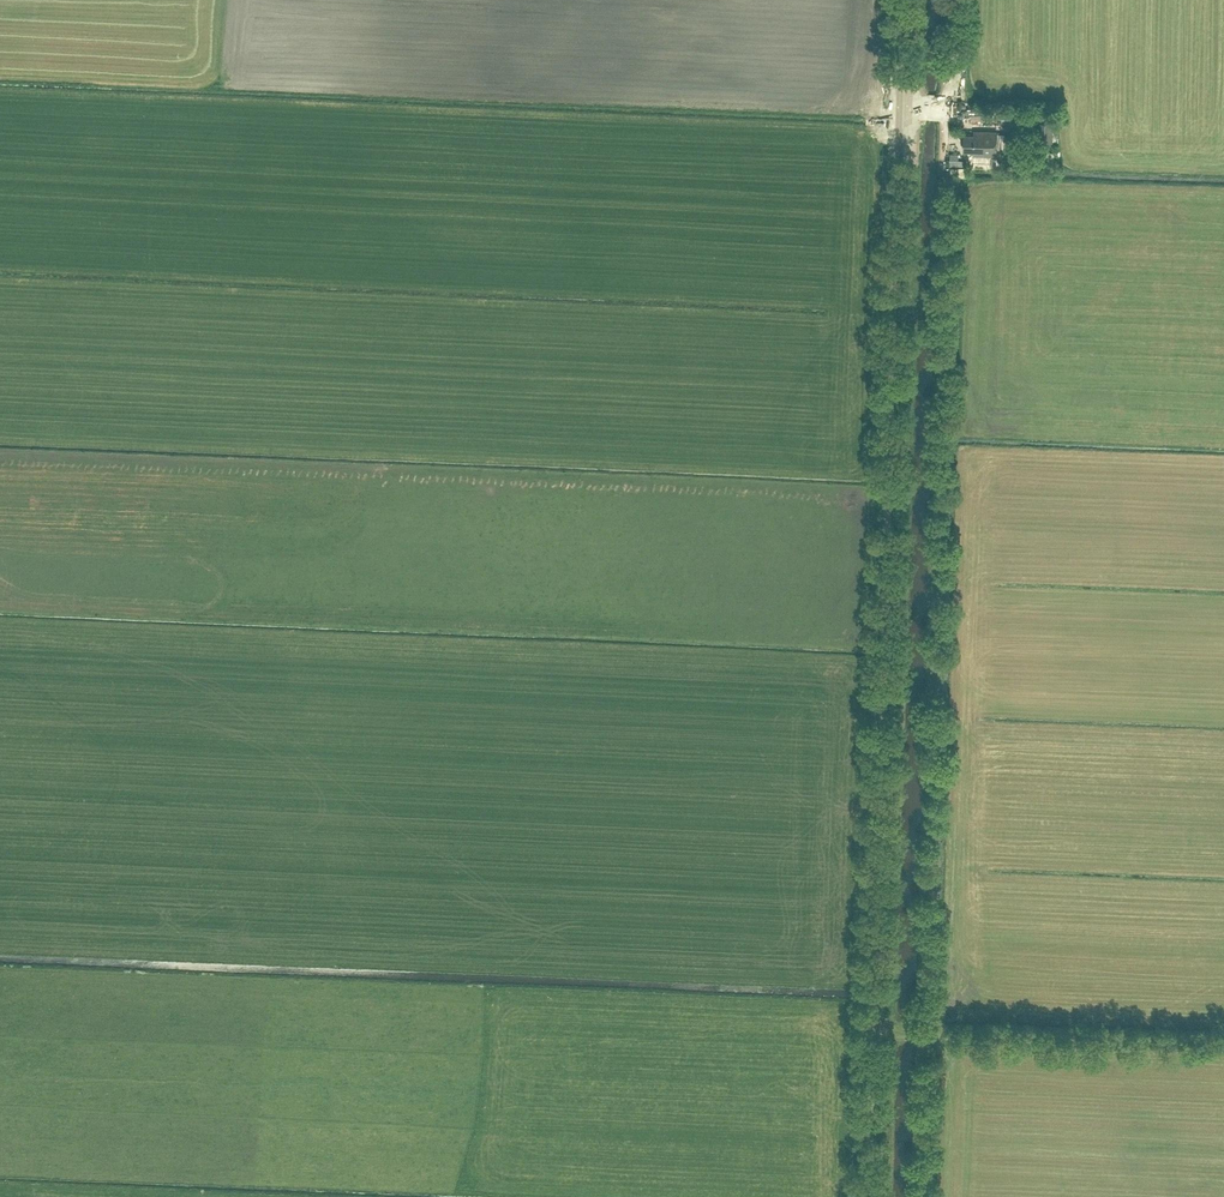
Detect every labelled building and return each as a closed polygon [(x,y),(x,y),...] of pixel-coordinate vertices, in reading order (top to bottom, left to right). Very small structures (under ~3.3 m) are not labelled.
[(1052,142),(1053,121),(1037,121),(1037,141),(1052,142)] [(965,150),(974,150),(974,154),(996,155),(996,132),(975,131),(975,135),(965,135),(965,150)] [(1039,166),(1054,166),(1054,151),(1039,151),(1039,166)]
